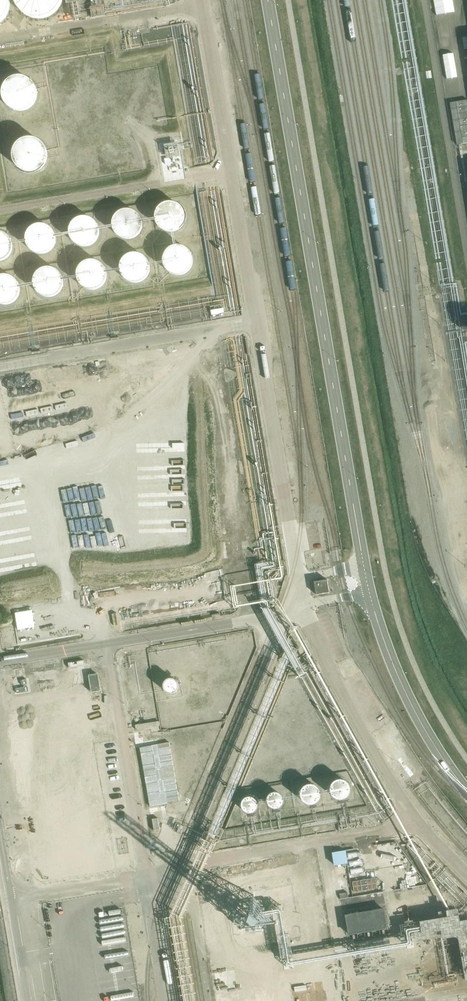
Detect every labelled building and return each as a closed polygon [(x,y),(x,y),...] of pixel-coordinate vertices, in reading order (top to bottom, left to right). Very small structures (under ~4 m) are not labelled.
[(1,25),(9,14),(9,0),(0,0),(0,26),(1,25)] [(13,1),(18,13),(29,21),(45,23),(56,17),(64,6),(64,0),(13,0),(13,1)] [(74,19),(93,16),(93,18),(93,19),(106,17),(106,16),(105,13),(163,3),(162,0),(71,0),(74,19)] [(455,13),(454,0),(435,0),(436,14),(455,13)] [(445,54),(447,78),(457,77),(455,53),(445,54)] [(9,91),(11,103),(17,111),(26,113),(35,112),(44,103),(46,93),(43,85),(35,79),(25,77),(15,81),(9,91)] [(450,104),(457,145),(466,144),(466,101),(450,104)] [(19,152),(21,164),(28,172),(36,174),(45,173),(54,165),(56,154),(53,146),(46,140),(36,138),(25,142),(19,152)] [(158,206),(156,218),(165,229),(178,230),(187,219),(186,207),(178,200),(166,200),(158,206)] [(114,213),(112,225),(121,236),(134,237),(144,227),(142,214),(134,207),(122,207),(114,213)] [(70,221),(68,233),(77,244),(90,245),(100,235),(98,222),(90,215),(78,215),(70,221)] [(25,232),(23,243),(31,255),(44,255),(54,245),(53,233),(45,225),(33,225),(25,232)] [(4,259),(13,248),(12,236),(4,229),(0,229),(0,258),(4,259)] [(165,249),(163,261),(172,272),(185,273),(194,262),(193,250),(185,243),(173,243),(165,249)] [(123,257),(121,269),(130,280),(142,281),(152,270),(151,258),(143,251),(131,251),(123,257)] [(79,263),(76,275),(85,286),(98,287),(108,276),(107,264),(98,257),(87,257),(79,263)] [(36,271),(33,282),(42,294),(55,294),(65,284),(63,272),(55,264),(43,264),(36,271)] [(11,302),(20,292),(19,280),(11,272),(0,272),(0,302),(11,302)] [(330,593),(327,580),(315,582),(317,595),(330,593)] [(102,691),(99,674),(89,676),(92,693),(102,691)] [(179,681),(177,680),(174,679),(171,679),(169,681),(167,683),(166,685),(165,688),(166,691),(167,693),(169,695),(172,696),(175,696),(178,695),(180,694),(182,691),(182,689),(182,686),(181,683),(179,681)] [(332,785),(334,790),(337,793),(341,794),(346,793),(350,790),(351,786),(351,782),(350,778),(347,776),(344,774),(340,774),(336,776),(333,780),(332,785)] [(303,793),(306,796),(310,799),(314,799),(318,797),(321,794),(322,790),(322,786),(320,783),(317,780),(312,779),(308,781),(304,784),(303,788),(303,793)] [(270,799),(273,802),(277,804),(281,802),(284,799),(285,795),(284,792),(281,789),(278,788),(274,788),(271,790),(269,795),(270,799)] [(253,808),(257,805),(258,802),(259,799),(257,796),(254,793),(250,792),(246,794),(243,798),(243,802),(245,806),(249,808),(253,808)] [(393,860),(394,864),(400,864),(398,844),(383,846),(384,861),(393,860)] [(334,864),(349,864),(349,850),(334,851),(334,864)] [(386,909),(346,916),(349,935),(389,928),(386,909)]
